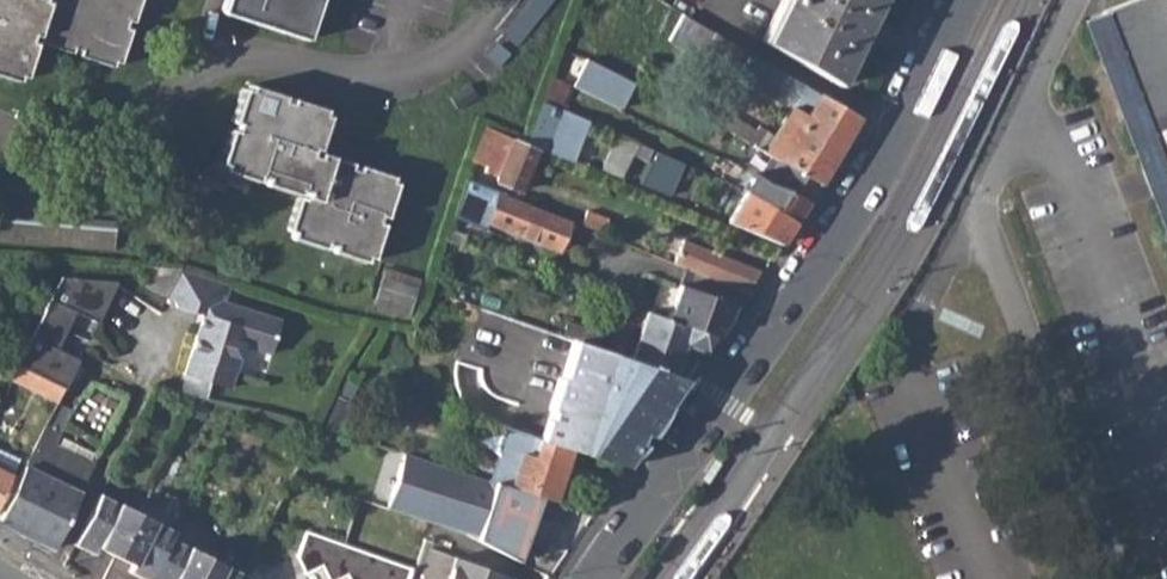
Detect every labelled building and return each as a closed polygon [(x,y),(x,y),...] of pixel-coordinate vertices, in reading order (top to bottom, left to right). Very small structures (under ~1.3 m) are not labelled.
[(18,84),(20,78),(25,79),(37,44),(74,56),(76,51),(82,54),(81,59),(112,69),(114,63),(121,65),(131,33),(124,31),(127,22),(134,25),(142,0),(0,0),(0,78),(18,84)] [(223,14),(307,42),(320,0),(227,0),(223,14)] [(834,80),(874,0),(775,0),(755,39),(834,80)] [(1108,10),(1166,168),(1166,0),(1135,0),(1108,10)] [(1108,10),(1095,15),(1080,21),(1166,249),(1166,168),(1108,10)] [(841,104),(678,12),(664,35),(786,103),(770,133),(762,128),(754,144),(776,157),(815,180),(852,110),(841,104)] [(575,83),(624,107),(637,80),(588,56),(575,83)] [(331,254),(365,266),(367,260),(372,263),(384,227),(378,225),(380,219),(386,220),(398,187),(391,185),(393,180),(360,168),(358,173),(351,171),(352,166),(336,161),(317,154),(329,119),(322,116),(324,111),(290,100),(289,105),(282,102),(283,97),(248,86),(247,91),(242,89),(229,124),(236,126),(234,132),(229,130),(217,163),(223,165),(221,171),(256,182),(257,177),(264,180),(263,185),(298,197),(286,232),(293,235),(290,241),(324,252),(326,246),(333,249),(331,254)] [(537,148),(547,152),(560,113),(541,104),(526,143),(537,148)] [(718,109),(711,122),(746,140),(752,127),(718,109)] [(519,191),(537,148),(526,143),(482,125),(472,158),(488,164),(485,171),(496,176),(495,181),(519,191)] [(600,168),(621,177),(631,155),(646,161),(651,149),(609,132),(607,138),(612,141),(600,168)] [(643,183),(672,193),(684,159),(654,149),(643,183)] [(815,180),(776,157),(764,178),(805,198),(815,180)] [(484,223),(554,249),(565,222),(497,196),(499,192),(465,178),(455,209),(485,220),(484,223)] [(755,196),(794,219),(805,198),(764,178),(755,196)] [(728,220),(781,241),(794,219),(755,196),(747,191),(728,220)] [(443,241),(460,247),(464,236),(448,230),(443,241)] [(729,257),(682,238),(672,261),(719,281),(729,257)] [(761,270),(729,257),(719,281),(746,291),(761,270)] [(149,289),(169,296),(181,270),(157,268),(149,289)] [(181,270),(169,296),(177,307),(202,315),(182,373),(228,388),(241,347),(268,355),(280,321),(223,303),(229,286),(181,270)] [(370,311),(406,324),(419,288),(383,275),(370,311)] [(735,304),(657,276),(649,302),(720,327),(735,304)] [(63,278),(18,369),(65,391),(78,363),(57,353),(75,315),(97,326),(116,284),(115,283),(63,278)] [(610,315),(629,322),(633,307),(615,300),(610,315)] [(633,307),(629,322),(640,326),(645,311),(633,307)] [(628,358),(671,373),(684,342),(706,351),(716,336),(645,311),(640,326),(628,358)] [(574,340),(598,349),(603,333),(570,322),(565,338),(574,340)] [(558,379),(539,440),(569,450),(625,467),(641,444),(638,443),(643,428),(644,424),(653,426),(662,399),(670,402),(686,379),(671,373),(628,358),(598,349),(574,340),(561,380),(558,379)] [(11,383),(57,406),(65,391),(18,369),(11,383)] [(81,491),(95,463),(59,447),(64,435),(47,428),(22,478),(25,480),(0,518),(0,526),(53,551),(81,491)] [(541,498),(553,501),(569,450),(539,440),(525,436),(509,488),(541,498)] [(459,532),(519,561),(541,498),(509,488),(409,457),(390,511),(459,532)] [(12,479),(0,474),(0,504),(12,479)] [(97,546),(116,557),(138,512),(101,493),(76,544),(93,553),(97,546)] [(147,493),(138,512),(175,531),(188,504),(166,493),(162,501),(147,493)] [(142,578),(150,578),(170,538),(175,531),(138,512),(116,557),(133,565),(129,572),(142,578)] [(410,573),(363,556),(344,547),(306,536),(296,561),(305,578),(321,572),(325,578),(408,578),(410,573)] [(170,538),(150,578),(197,578),(208,557),(170,538)] [(508,577),(421,549),(410,573),(408,578),(511,578),(508,577)] [(245,576),(208,557),(197,578),(243,578),(245,576)] [(641,566),(631,578),(643,578),(648,572),(641,566)]
